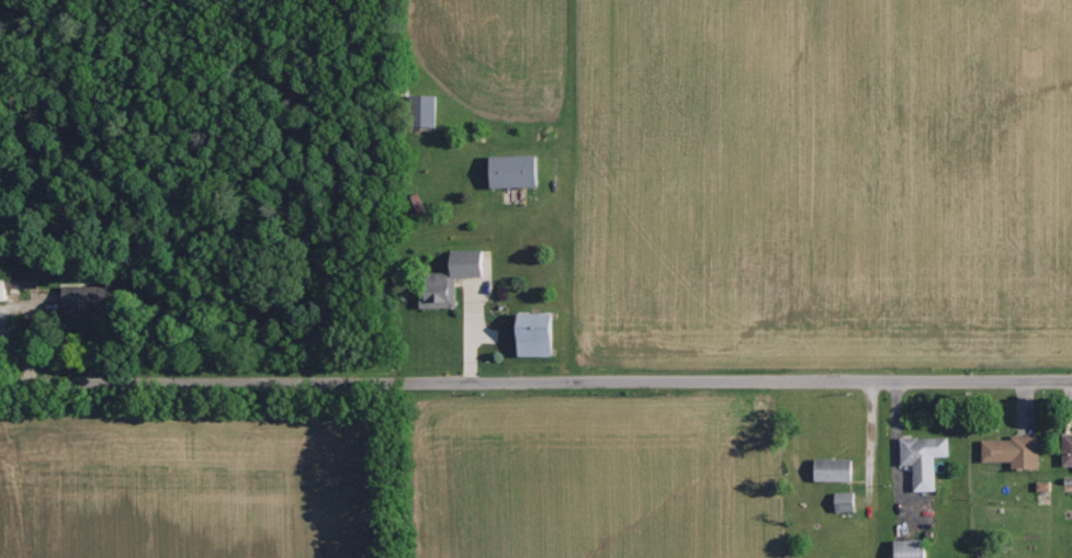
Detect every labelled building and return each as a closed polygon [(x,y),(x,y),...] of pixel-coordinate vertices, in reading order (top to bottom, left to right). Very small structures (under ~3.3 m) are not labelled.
[(437,126),(439,95),(415,94),(414,125),(437,126)] [(542,186),(541,154),(494,156),(495,187),(542,186)] [(457,277),(486,276),(486,249),(454,250),(454,272),(438,272),(438,284),(428,284),(428,299),(422,299),(423,307),(458,307),(457,277)] [(8,287),(39,288),(39,274),(0,273),(0,300),(8,301),(8,287)] [(63,286),(64,312),(114,311),(114,285),(63,286)] [(521,356),(557,356),(557,313),(522,313),(521,356)] [(1042,435),(1013,435),(1013,439),(985,439),(985,462),(1014,461),(1014,469),(1042,468),(1042,435)] [(916,491),(938,490),(937,456),(952,456),(951,436),(903,438),(904,465),(915,465),(916,491)] [(855,459),(817,458),(817,481),(855,482),(855,459)] [(1052,481),(1037,481),(1038,491),(1052,491),(1052,481)] [(857,511),(857,492),(836,493),(837,511),(857,511)] [(929,539),(898,539),(899,557),(929,557),(929,539)]
